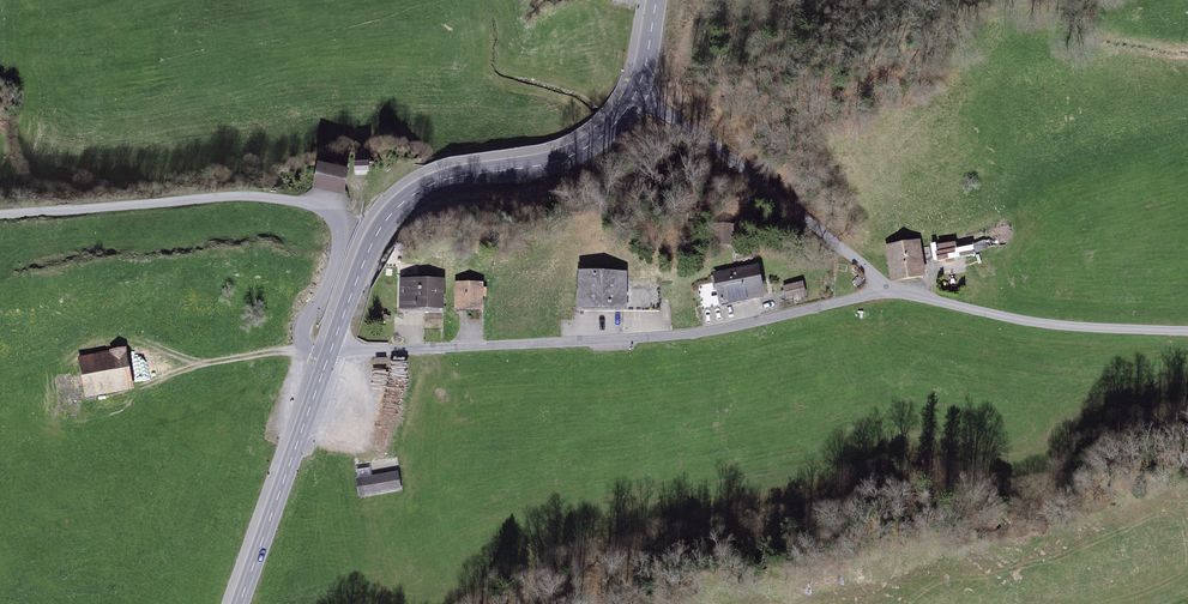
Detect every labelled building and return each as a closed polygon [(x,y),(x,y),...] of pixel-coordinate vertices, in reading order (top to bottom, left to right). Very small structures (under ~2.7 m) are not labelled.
[(319,174),(313,197),(345,204),(351,181),(319,174)] [(940,252),(958,251),(957,241),(939,242),(940,252)] [(889,248),(896,283),(928,277),(922,242),(889,248)] [(757,274),(711,282),(718,316),(763,307),(757,274)] [(628,283),(580,282),(579,318),(627,319),(628,283)] [(446,289),(400,287),(398,317),(444,319),(446,289)] [(807,289),(784,293),(786,304),(809,299),(807,289)] [(486,292),(457,291),(456,319),(485,320),(486,292)] [(128,354),(78,361),(85,406),(134,399),(128,354)] [(399,476),(354,485),(358,505),(403,496),(399,476)]
